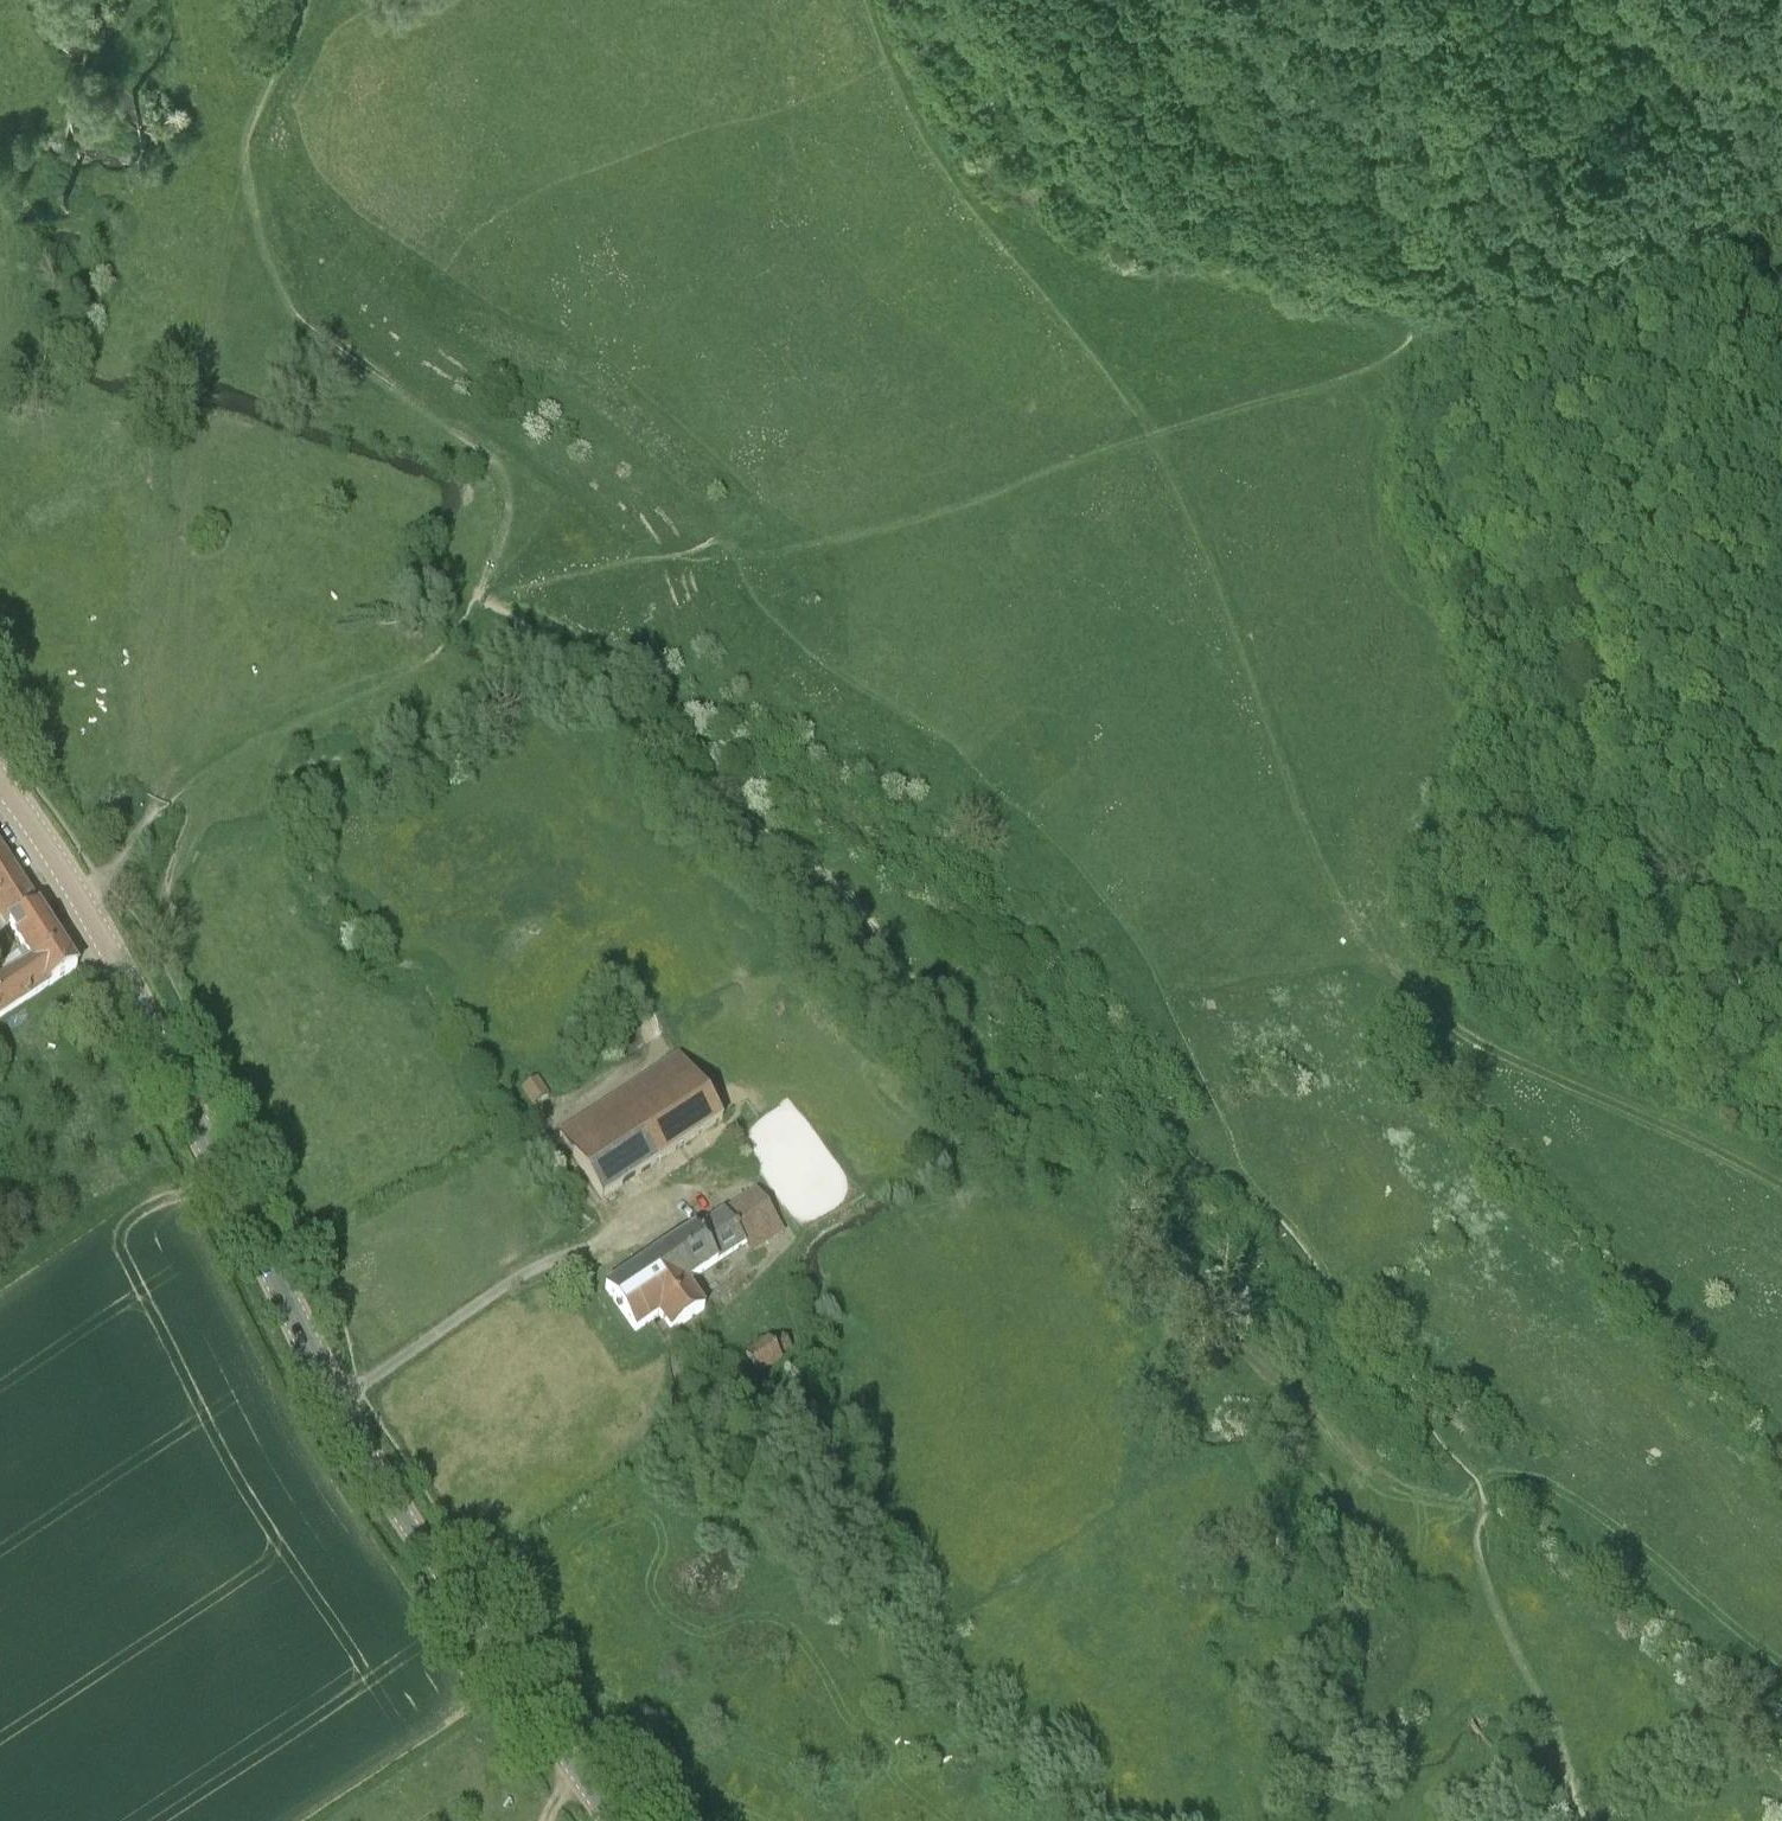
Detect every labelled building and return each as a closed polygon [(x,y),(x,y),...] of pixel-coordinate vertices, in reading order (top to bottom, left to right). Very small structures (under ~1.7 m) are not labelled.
[(77,968),(0,849),(0,912),(32,962),(0,982),(0,1020),(77,968)] [(560,1136),(573,1155),(602,1199),(722,1119),(680,1056),(560,1136)] [(522,1089),(534,1106),(549,1096),(537,1079),(522,1089)] [(686,1283),(779,1223),(757,1190),(605,1289),(635,1332),(659,1315),(671,1332),(704,1310),(686,1283)] [(778,1356),(791,1348),(783,1336),(771,1344),(769,1340),(746,1355),(757,1374),(781,1359),(778,1356)]
